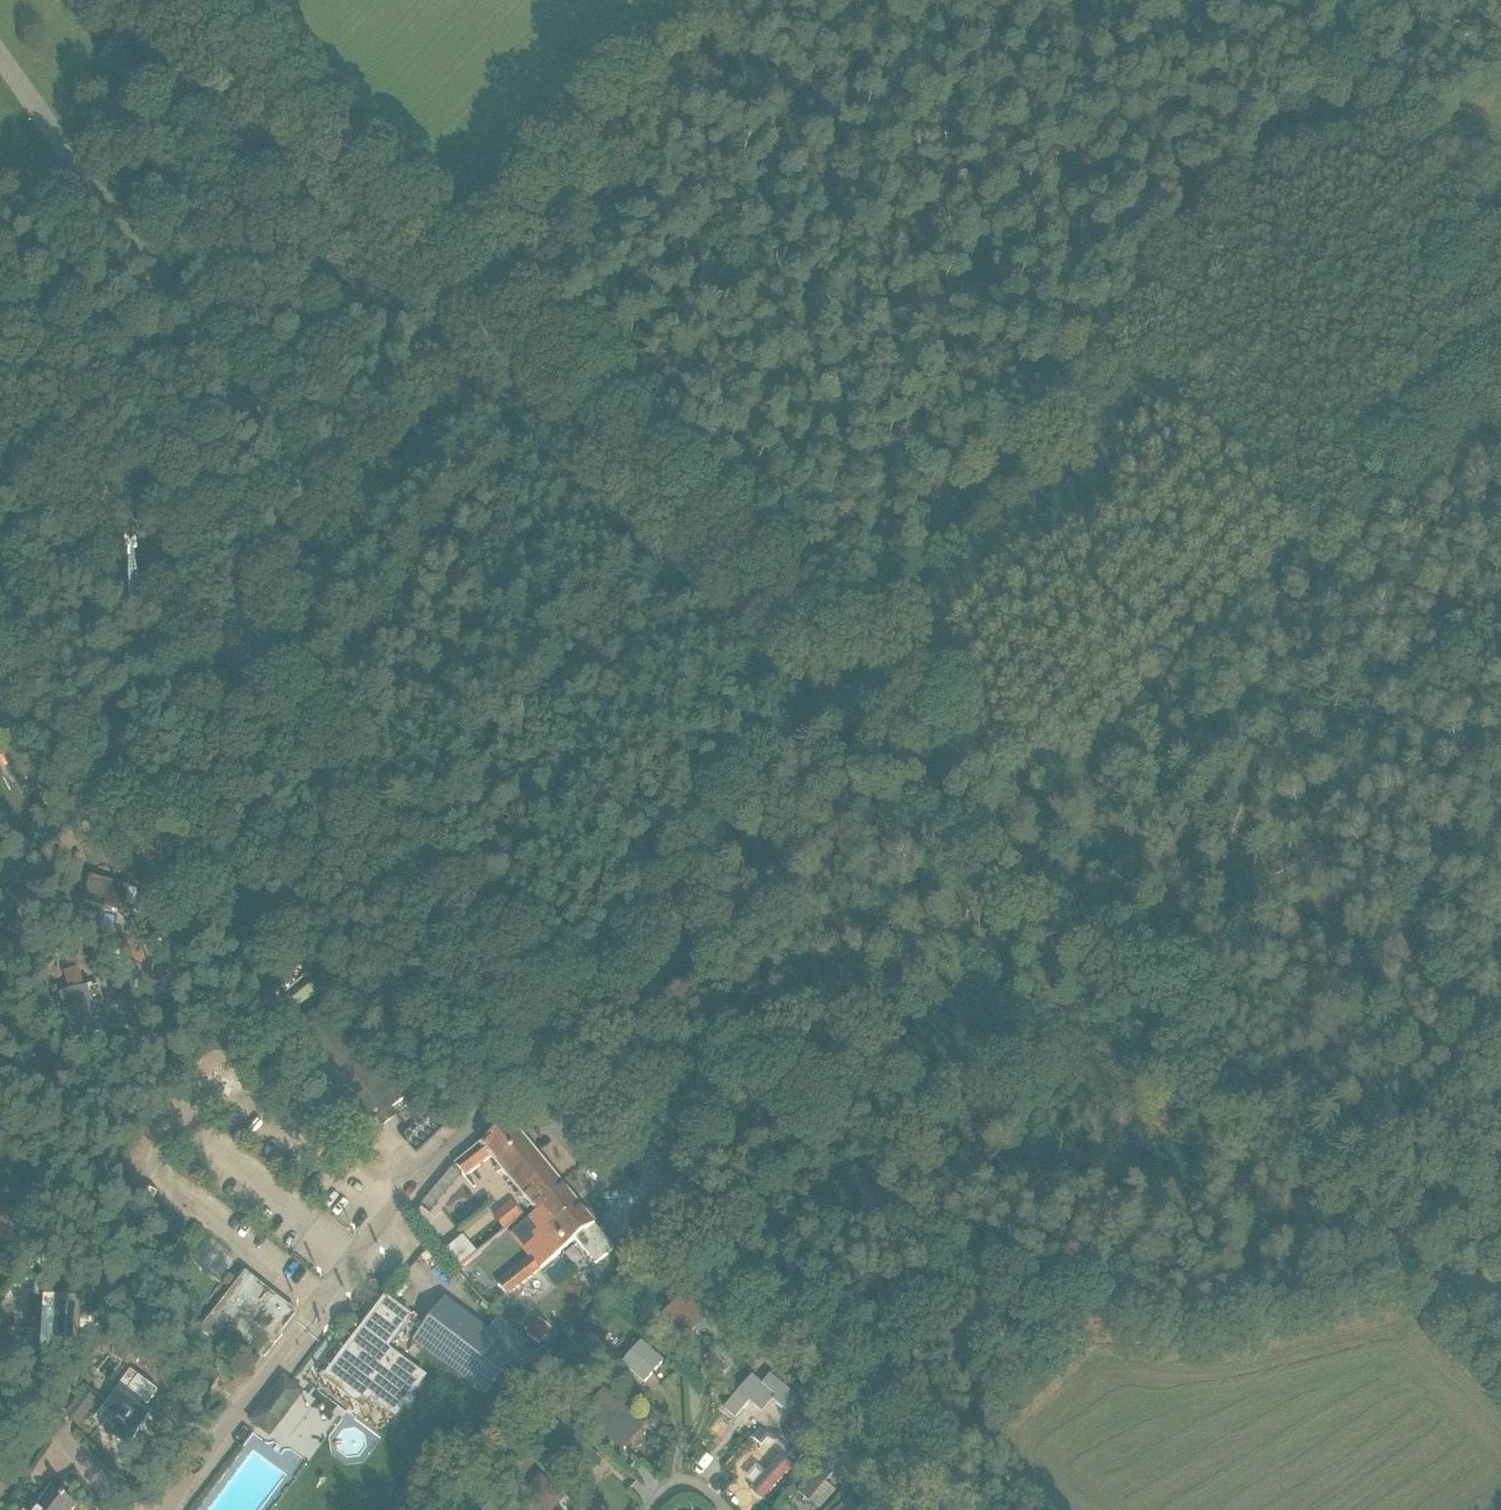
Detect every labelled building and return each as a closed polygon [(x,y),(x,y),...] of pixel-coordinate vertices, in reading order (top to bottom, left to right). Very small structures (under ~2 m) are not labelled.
[(83,902),(101,907),(122,913),(128,889),(90,878),(83,902)] [(0,941),(0,968),(4,970),(15,949),(0,941)] [(97,1033),(84,989),(71,993),(72,998),(62,1000),(65,1010),(70,1009),(75,1027),(70,1029),(73,1039),(97,1033)] [(395,1090),(328,1004),(290,1033),(364,1129),(402,1100),(402,1099),(407,1096),(399,1087),(395,1090)] [(465,1178),(471,1173),(490,1157),(533,1209),(561,1186),(508,1122),(455,1165),(465,1178)] [(561,1186),(533,1209),(536,1213),(510,1234),(531,1259),(498,1286),(507,1297),(576,1241),(596,1264),(613,1250),(561,1186)] [(27,1197),(14,1192),(10,1202),(23,1207),(27,1197)] [(462,1237),(443,1252),(456,1268),(475,1253),(462,1237)] [(213,1242),(197,1264),(220,1280),(236,1259),(213,1242)] [(25,1245),(12,1246),(13,1256),(25,1255),(25,1245)] [(431,1257),(428,1252),(422,1257),(425,1261),(431,1257)] [(244,1274),(231,1290),(201,1329),(214,1338),(225,1325),(248,1343),(259,1330),(269,1338),(288,1315),(253,1287),(256,1283),(244,1274)] [(726,1332),(690,1291),(661,1317),(680,1340),(698,1324),(714,1342),(726,1332)] [(77,1348),(80,1300),(55,1298),(54,1314),(59,1314),(58,1333),(53,1333),(52,1346),(77,1348)] [(412,1341),(428,1353),(486,1397),(518,1355),(517,1354),(527,1340),(497,1317),(487,1331),(444,1298),(412,1341)] [(332,1368),(348,1381),(395,1417),(403,1407),(407,1410),(412,1403),(408,1400),(424,1379),(386,1350),(410,1319),(384,1299),(332,1368)] [(537,1321),(525,1336),(539,1346),(550,1331),(537,1321)] [(639,1343),(622,1362),(644,1382),(662,1363),(639,1343)] [(608,1354),(599,1346),(589,1357),(598,1365),(608,1354)] [(119,1425),(111,1436),(127,1448),(149,1418),(136,1409),(142,1401),(147,1405),(157,1391),(137,1377),(122,1398),(121,1397),(107,1415),(119,1425)] [(735,1418),(737,1416),(749,1402),(761,1413),(772,1399),(791,1415),(798,1407),(773,1385),(767,1391),(751,1377),(724,1409),(735,1418)] [(283,1378),(250,1422),(260,1430),(269,1418),(277,1425),(291,1407),(282,1401),(293,1386),(283,1378)] [(82,1428),(97,1401),(77,1390),(62,1416),(82,1428)] [(609,1437),(628,1416),(603,1394),(583,1414),(609,1437)] [(756,1443),(763,1449),(769,1442),(762,1436),(756,1443)] [(579,1484),(599,1462),(577,1442),(557,1464),(579,1484)] [(12,1473),(14,1458),(0,1456),(0,1471),(12,1473)] [(779,1457),(749,1491),(761,1502),(791,1468),(779,1457)] [(834,1470),(823,1460),(796,1491),(808,1501),(834,1470)] [(539,1478),(520,1500),(531,1509),(551,1509),(562,1498),(539,1478)] [(49,1487),(32,1509),(72,1509),(75,1506),(49,1487)] [(847,1500),(837,1509),(856,1509),(847,1500)]
